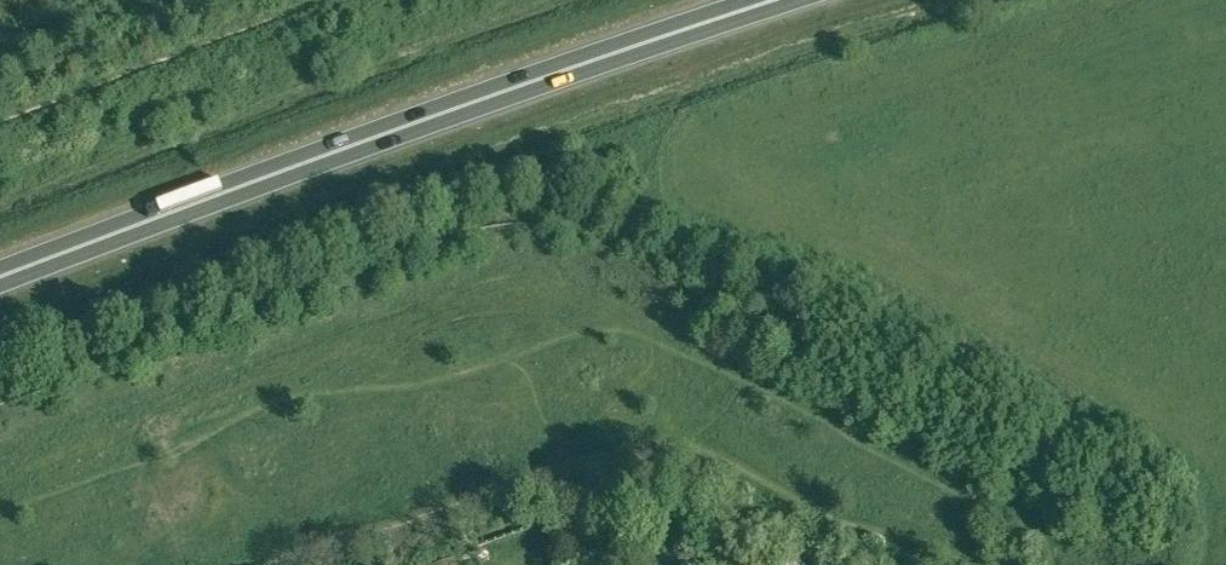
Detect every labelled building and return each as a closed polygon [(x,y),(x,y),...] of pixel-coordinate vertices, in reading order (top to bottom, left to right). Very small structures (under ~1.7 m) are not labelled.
[(705,525),(704,539),(717,541),(718,526),(705,525)]
